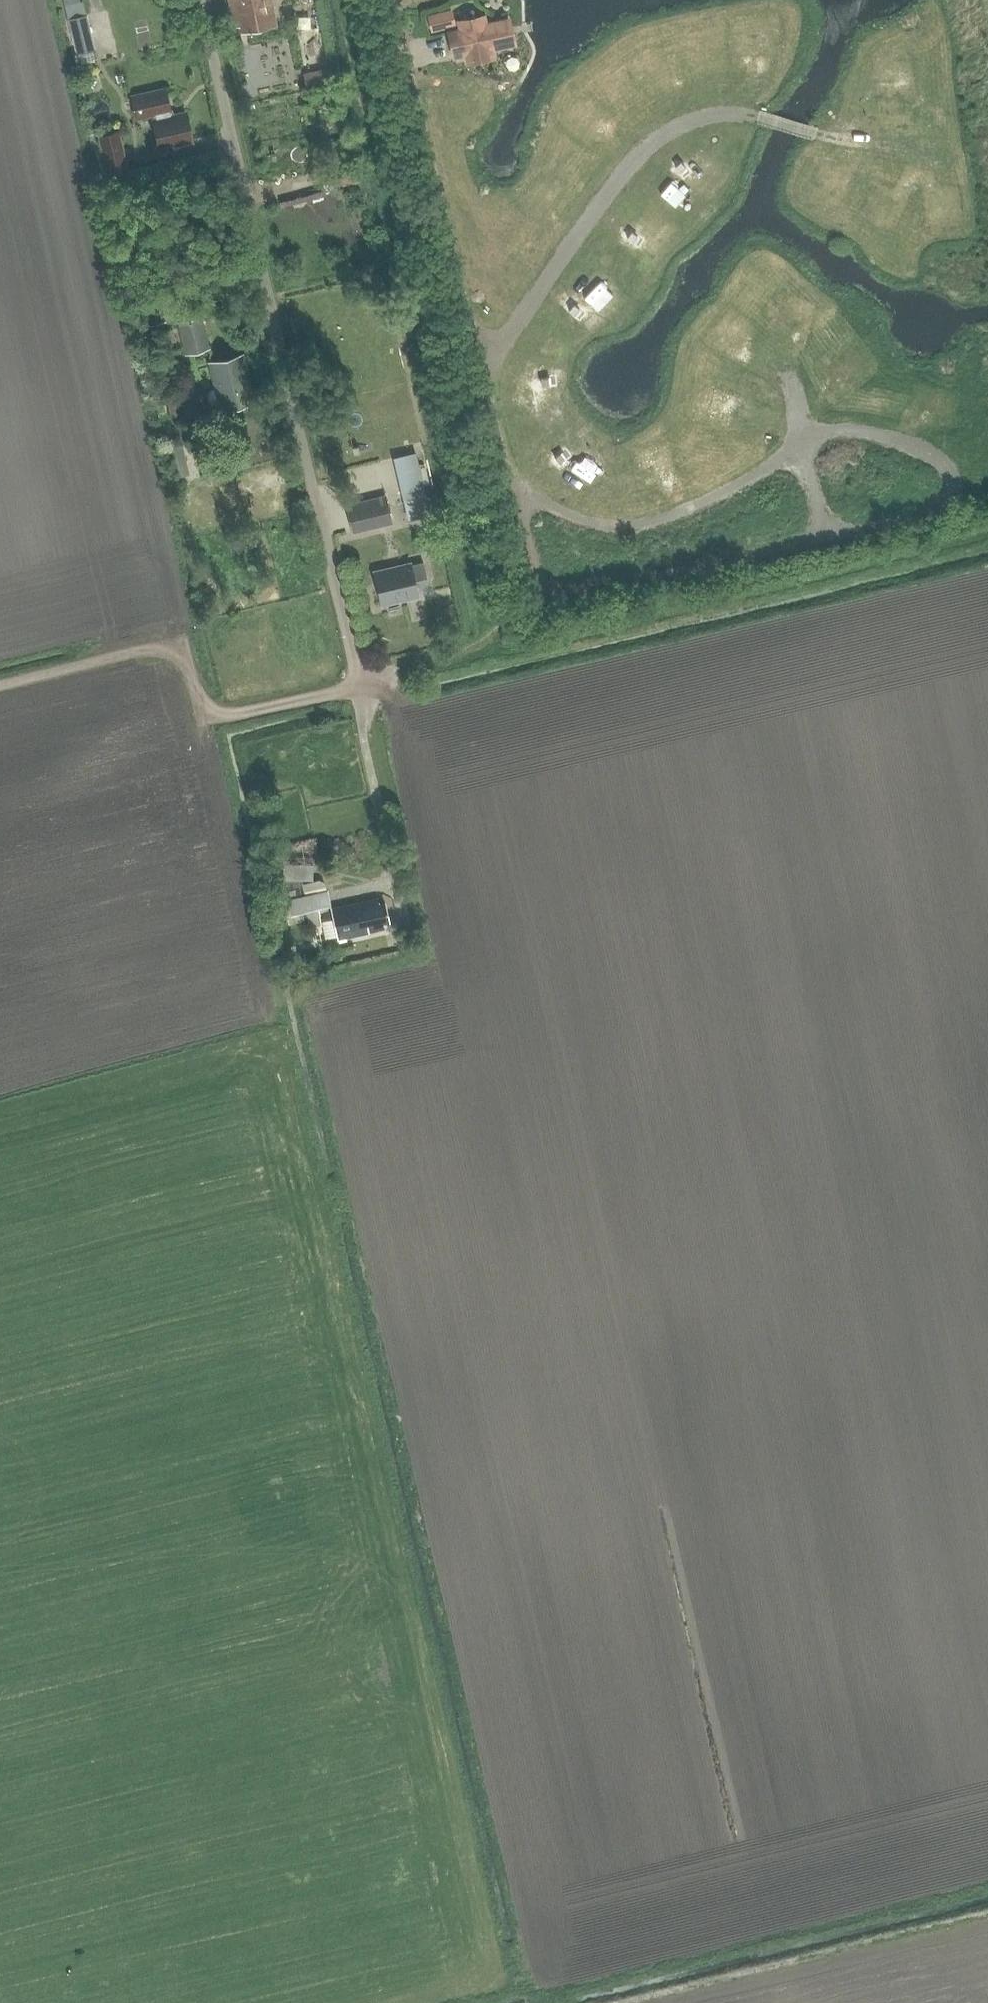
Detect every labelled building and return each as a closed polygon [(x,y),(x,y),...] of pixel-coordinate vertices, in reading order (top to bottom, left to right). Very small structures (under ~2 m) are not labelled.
[(274,24),(270,0),(229,0),(234,24),(240,23),(241,30),(274,24)] [(451,13),(431,18),(434,29),(454,25),(451,13)] [(79,54),(82,65),(95,62),(92,51),(95,51),(87,15),(67,20),(76,55),(79,54)] [(485,26),(483,18),(465,22),(467,30),(454,33),(459,55),(468,53),(470,61),(491,57),(489,48),(502,45),(497,24),(485,26)] [(308,91),(335,86),(332,66),(304,70),(308,91)] [(161,157),(173,154),(171,146),(192,141),(186,116),(172,119),(165,92),(133,100),(137,119),(155,115),(157,123),(154,123),(161,157)] [(129,171),(119,132),(98,137),(108,177),(129,171)] [(188,354),(207,349),(199,318),(181,322),(188,354)] [(223,410),(253,403),(243,358),(213,364),(223,410)] [(404,500),(429,494),(418,450),(393,456),(404,500)] [(354,533),(392,524),(385,496),(347,506),(354,533)] [(244,539),(228,543),(231,556),(247,552),(244,539)] [(416,586),(428,583),(424,564),(376,576),(383,604),(418,596),(416,586)] [(285,877),(313,875),(312,859),(284,861),(285,877)] [(287,897),(285,898),(287,904),(280,906),(284,925),(292,923),(290,914),(294,913),(296,922),(304,920),(302,911),(305,910),(309,927),(320,924),(317,908),(329,905),(325,888),(316,890),(315,883),(307,884),(309,892),(295,896),(293,889),(285,891),(287,897)] [(384,922),(390,921),(386,903),(379,903),(378,897),(332,907),(339,938),(385,927),(384,922)]
